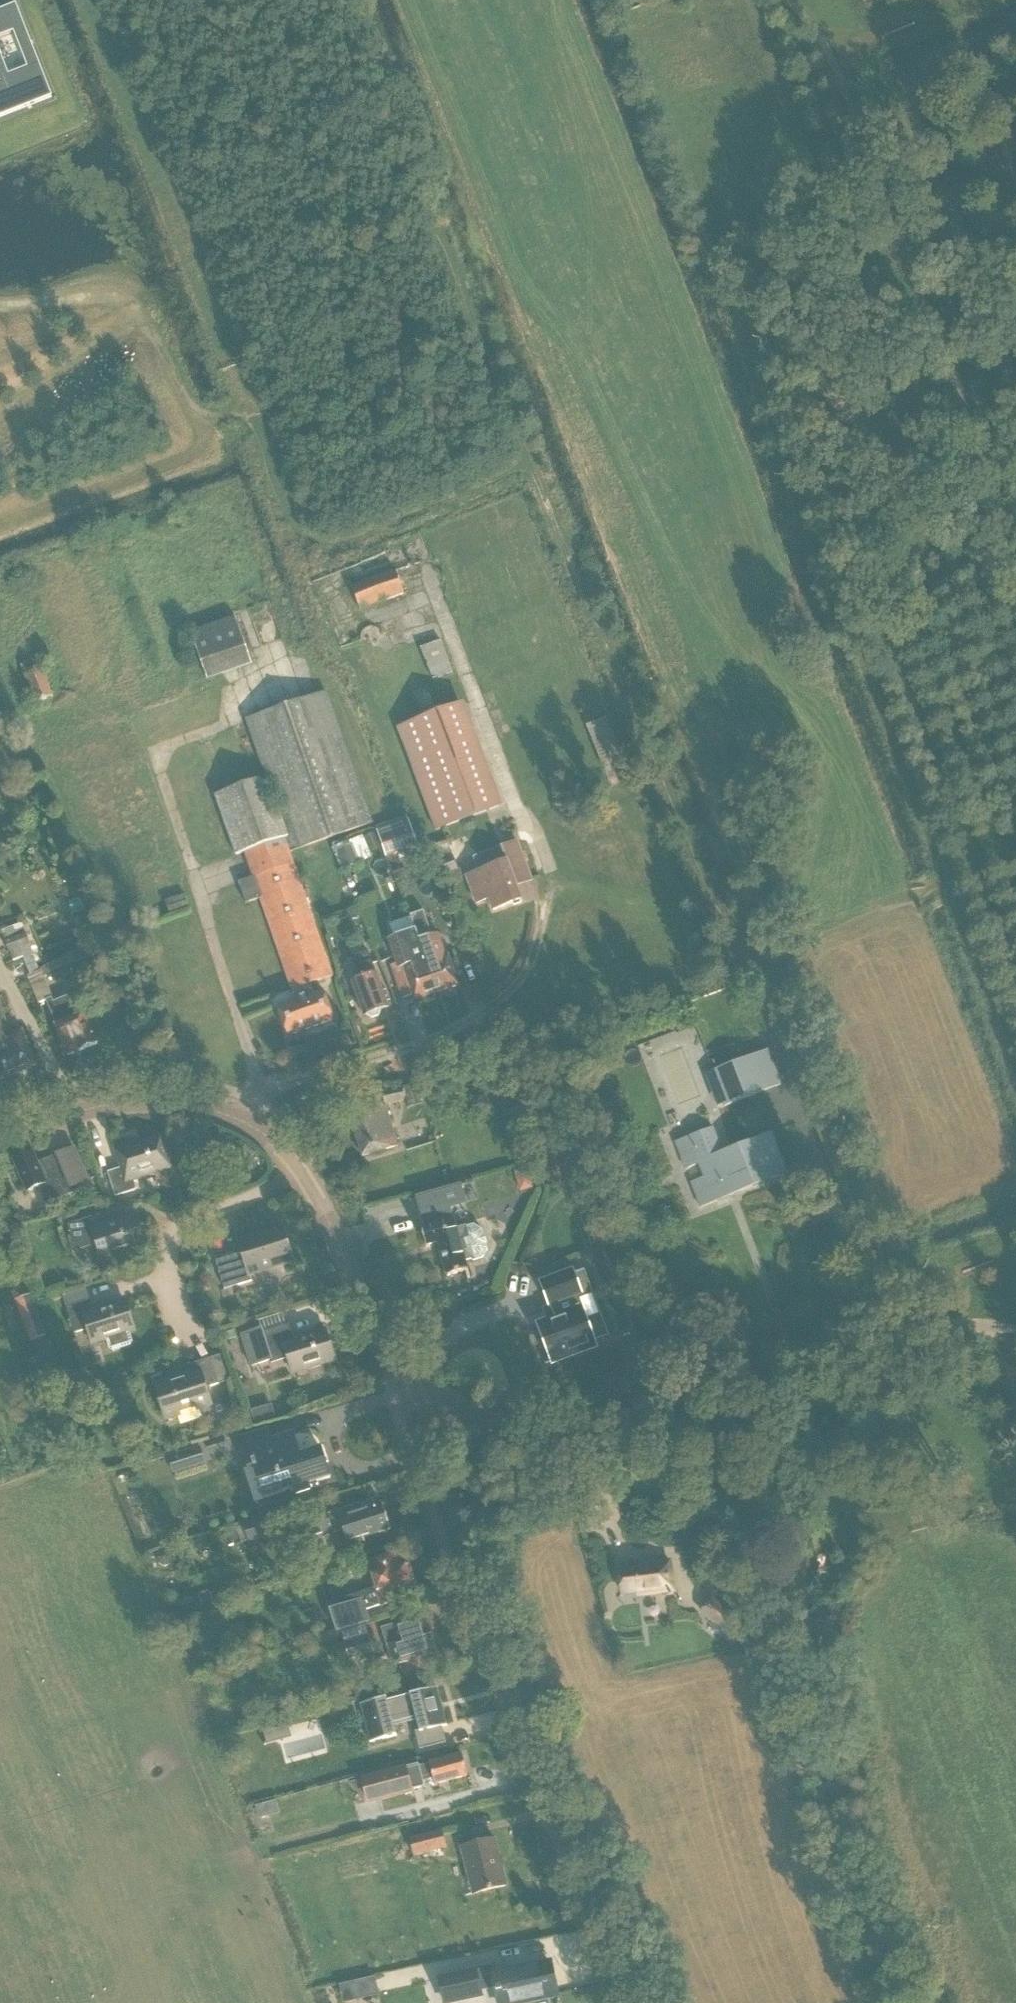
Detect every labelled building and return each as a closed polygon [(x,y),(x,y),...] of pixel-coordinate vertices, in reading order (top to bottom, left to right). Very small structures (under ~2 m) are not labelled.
[(0,11),(0,37),(25,28),(16,5),(0,11)] [(38,89),(29,66),(2,77),(0,72),(0,104),(38,89)] [(360,609),(404,593),(396,571),(352,587),(360,609)] [(207,678),(253,662),(237,616),(191,632),(207,678)] [(454,672),(441,640),(421,648),(434,680),(454,672)] [(36,703),(53,696),(39,659),(22,665),(36,703)] [(287,852),(290,851),(373,823),(327,692),(246,720),(281,816),(275,819),(287,852)] [(399,729),(436,830),(495,808),(458,707),(399,729)] [(292,990),(293,990),(296,999),(292,1000),(292,1002),(278,1007),(288,1036),(334,1020),(324,991),(314,994),(311,984),(333,976),(290,851),(287,852),(275,819),(261,779),(215,795),(236,855),(245,852),(254,877),(239,882),(246,903),(261,898),(292,990)] [(387,858),(419,847),(408,816),(380,825),(382,829),(377,830),(387,858)] [(463,821),(461,824),(463,829),(466,831),(477,827),(478,823),(476,819),(473,817),(463,821)] [(489,899),(494,911),(522,900),(516,886),(532,881),(517,842),(474,859),(479,872),(467,876),(477,903),(489,899)] [(353,865),(344,843),(333,847),(342,869),(353,865)] [(189,907),(185,895),(166,901),(169,913),(189,907)] [(424,911),(411,915),(414,924),(416,932),(418,938),(421,947),(422,949),(437,993),(459,985),(448,951),(439,954),(432,933),(424,911)] [(14,961),(34,954),(22,923),(2,931),(14,961)] [(403,936),(390,941),(399,968),(394,970),(404,999),(413,996),(415,1000),(437,993),(422,949),(421,947),(418,938),(416,932),(403,936)] [(43,978),(99,953),(96,946),(38,970),(38,971),(28,976),(39,1004),(47,1000),(56,1023),(55,1023),(68,1055),(79,1051),(80,1052),(98,1044),(84,1011),(80,1013),(72,994),(54,1002),(43,978)] [(380,1011),(389,1008),(376,973),(368,951),(352,957),(356,968),(355,968),(359,979),(352,982),(365,1016),(368,1015),(372,1018),(372,1019),(379,1016),(380,1011)] [(37,1065),(23,1028),(10,1033),(0,1007),(0,1080),(37,1065)] [(725,1105),(780,1084),(767,1050),(712,1071),(725,1105)] [(408,1107),(422,1103),(416,1083),(382,1093),(384,1101),(389,1100),(390,1104),(406,1099),(408,1107)] [(356,1108),(373,1104),(371,1096),(353,1101),(356,1108)] [(363,1156),(398,1146),(386,1105),(351,1115),(363,1156)] [(700,1165),(705,1176),(692,1181),(697,1194),(701,1206),(785,1174),(770,1134),(735,1148),(734,1145),(730,1147),(732,1151),(722,1154),(712,1128),(677,1142),(684,1161),(687,1169),(700,1165)] [(159,1170),(171,1166),(161,1137),(136,1145),(135,1143),(117,1149),(123,1167),(108,1172),(116,1197),(138,1190),(134,1178),(138,1177),(139,1179),(159,1172),(159,1170)] [(27,1192),(39,1186),(47,1203),(83,1188),(81,1185),(91,1180),(77,1148),(50,1159),(51,1161),(39,1166),(34,1152),(14,1161),(27,1192)] [(529,1178),(517,1182),(520,1192),(532,1189),(529,1178)] [(460,1186),(417,1198),(422,1215),(423,1215),(426,1226),(421,1227),(426,1246),(438,1243),(447,1276),(468,1270),(466,1262),(480,1258),(485,1251),(479,1230),(471,1225),(457,1229),(455,1223),(453,1215),(451,1207),(465,1203),(460,1186)] [(99,1214),(68,1225),(76,1251),(97,1245),(100,1257),(115,1252),(116,1255),(130,1251),(129,1247),(144,1243),(136,1218),(104,1229),(99,1214)] [(242,1251),(229,1255),(217,1258),(226,1289),(252,1281),(250,1274),(292,1260),(283,1229),(240,1242),(242,1251)] [(573,1270),(541,1282),(550,1307),(551,1306),(555,1318),(581,1308),(576,1297),(582,1295),(573,1270)] [(31,1337),(44,1332),(29,1293),(16,1298),(31,1337)] [(136,1332),(135,1328),(127,1303),(94,1314),(90,1299),(66,1307),(75,1333),(87,1329),(93,1346),(106,1341),(109,1349),(113,1348),(113,1351),(131,1345),(130,1342),(133,1341),(131,1333),(136,1332)] [(555,1318),(538,1324),(552,1361),(596,1345),(594,1341),(607,1336),(599,1315),(586,1319),(582,1308),(581,1308),(555,1318)] [(271,1363),(271,1364),(288,1359),(292,1371),(306,1366),(307,1370),(322,1365),(320,1362),(335,1357),(327,1333),(295,1343),(289,1325),(264,1333),(262,1328),(242,1335),(252,1369),(271,1363)] [(235,1330),(224,1333),(226,1341),(238,1338),(235,1330)] [(206,1388),(219,1384),(210,1358),(185,1366),(187,1374),(182,1375),(183,1379),(156,1388),(166,1416),(177,1413),(182,1428),(204,1421),(199,1406),(210,1402),(206,1388)] [(240,1416),(232,1418),(235,1430),(244,1428),(240,1416)] [(329,1461),(326,1462),(321,1448),(311,1452),(310,1449),(308,1449),(309,1452),(300,1455),(293,1434),(271,1441),(268,1431),(269,1431),(269,1429),(239,1439),(248,1466),(254,1464),(256,1473),(260,1486),(265,1499),(295,1490),(297,1495),(311,1490),(309,1485),(331,1478),(326,1463),(329,1462),(329,1461)] [(461,1508),(471,1504),(464,1488),(454,1492),(461,1508)] [(348,1543),(391,1529),(383,1505),(364,1511),(361,1504),(327,1515),(326,1511),(294,1521),(301,1544),(344,1530),(348,1543)] [(249,1540),(277,1531),(273,1516),(245,1525),(249,1540)] [(160,1552),(157,1558),(159,1563),(164,1566),(170,1565),(173,1559),(171,1553),(166,1550),(160,1552)] [(383,1605),(412,1595),(407,1582),(411,1581),(406,1566),(402,1567),(398,1554),(368,1564),(376,1588),(346,1598),(348,1603),(329,1610),(337,1632),(369,1621),(366,1610),(382,1604),(383,1605)] [(637,1594),(673,1591),(670,1561),(641,1565),(641,1569),(620,1572),(622,1591),(637,1590),(637,1594)] [(701,1611),(702,1611),(726,1633),(737,1621),(712,1598),(701,1611)] [(383,1629),(388,1645),(394,1666),(437,1652),(430,1632),(428,1633),(422,1616),(383,1629)] [(251,1631),(238,1635),(243,1651),(256,1647),(251,1631)] [(345,1643),(350,1659),(374,1652),(369,1635),(345,1643)] [(388,1697),(361,1704),(371,1742),(398,1736),(395,1725),(418,1720),(420,1731),(416,1732),(420,1750),(447,1744),(443,1727),(445,1727),(448,1726),(439,1688),(438,1688),(411,1694),(411,1695),(412,1696),(389,1701),(388,1697)] [(274,1729),(263,1732),(266,1744),(277,1741),(274,1729)] [(419,1766),(399,1771),(405,1794),(418,1791),(416,1783),(422,1781),(434,1778),(436,1785),(468,1777),(463,1755),(430,1763),(431,1765),(419,1768),(419,1766)] [(399,1771),(368,1779),(374,1802),(405,1794),(399,1771)] [(416,1855),(447,1847),(443,1831),(411,1839),(416,1855)] [(475,1895),(507,1886),(495,1839),(462,1848),(475,1895)] [(485,1977),(484,1969),(441,1979),(446,2002),(481,1995),(480,1991),(496,1988),(500,2002),(517,2002),(557,1994),(550,1962),(485,1977)] [(376,1976),(352,1982),(356,2000),(380,1995),(376,1976)]
